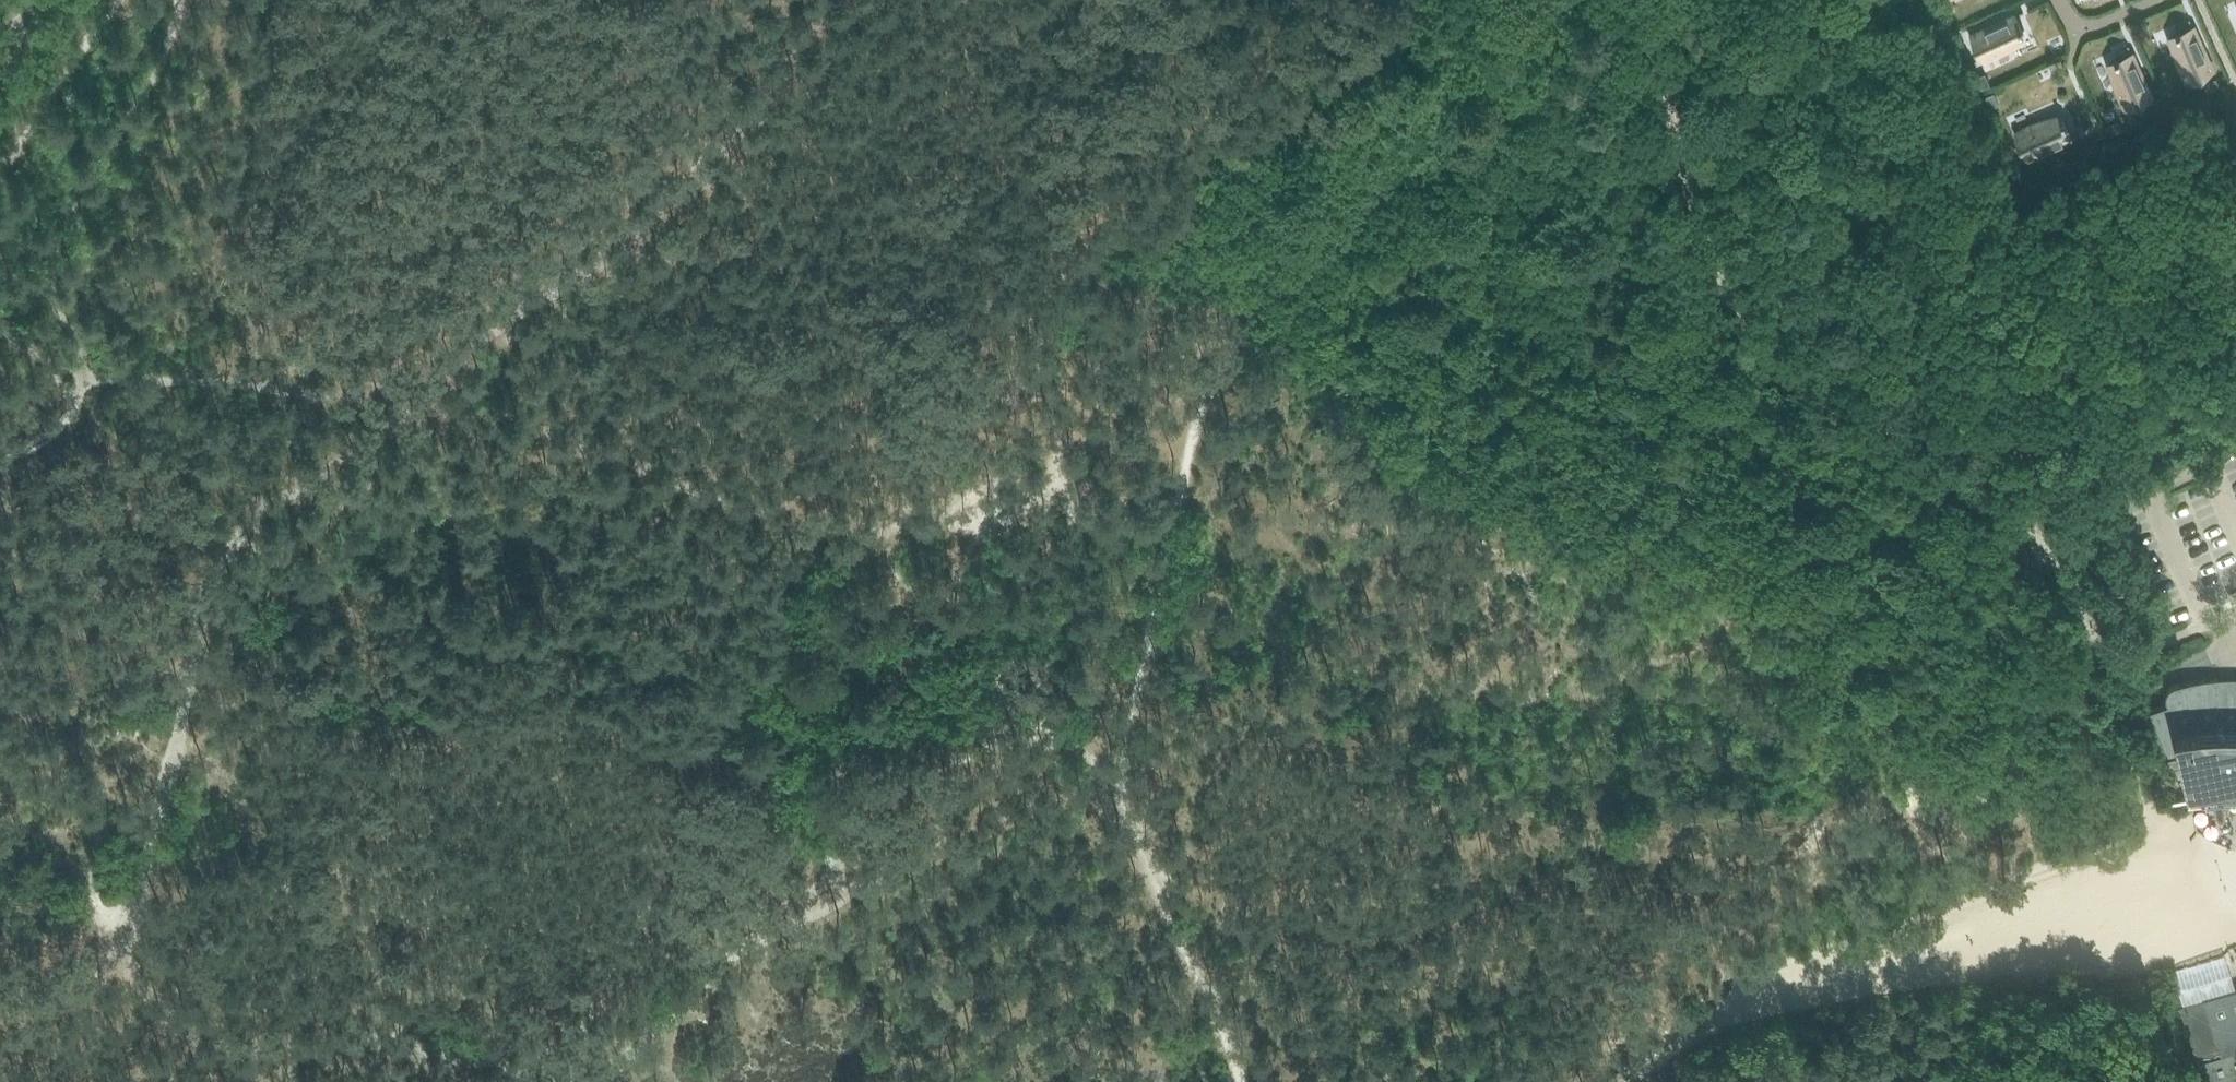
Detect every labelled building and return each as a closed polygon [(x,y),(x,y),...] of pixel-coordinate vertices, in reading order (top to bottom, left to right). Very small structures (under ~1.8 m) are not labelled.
[(2023,11),(1969,35),(1970,37),(1973,35),(1978,46),(1977,46),(1983,59),(1985,59),(1985,58),(1997,54),(2024,38),(2022,32),(2023,31),(2021,27),(2020,27),(2015,17),(2024,12),(2023,11)] [(2176,35),(2170,37),(2180,67),(2187,79),(2186,79),(2187,81),(2200,75),(2200,74),(2210,70),(2212,73),(2213,72),(2190,18),(2188,19),(2192,28),(2181,33),(2180,31),(2176,33),(2176,35)] [(2115,62),(2109,64),(2119,94),(2126,106),(2125,106),(2126,108),(2139,102),(2139,101),(2149,96),(2151,99),(2152,99),(2129,45),(2127,46),(2131,55),(2120,59),(2119,58),(2115,60),(2115,62)] [(1977,76),(1982,88),(1990,84),(1985,73),(1977,76)] [(2216,77),(2204,83),(2208,91),(2220,86),(2216,77)] [(1994,92),(1986,96),(1991,107),(1999,104),(1994,92)] [(2018,131),(2017,132),(2022,145),(2023,145),(2028,155),(2025,157),(2026,158),(2079,134),(2078,132),(2070,137),(2065,126),(2066,125),(2064,120),(2062,121),(2060,115),(2030,125),(2019,132),(2018,131)] [(2123,128),(2119,120),(2107,126),(2111,134),(2123,128)] [(2146,711),(2171,770),(2182,767),(2189,794),(2207,791),(2221,789),(2235,788),(2235,676),(2228,676),(2221,676),(2220,676),(2211,677),(2201,678),(2190,681),(2182,683),(2177,684),(2173,685),(2170,687),(2168,689),(2167,691),(2166,696),(2166,698),(2167,702),(2168,705),(2165,706),(2159,709),(2151,712),(2148,713),(2147,710),(2147,711),(2146,711)] [(2181,1007),(2196,1053),(2200,1063),(2215,1081),(2235,1081),(2235,990),(2233,991),(2182,1007),(2181,1007)]
